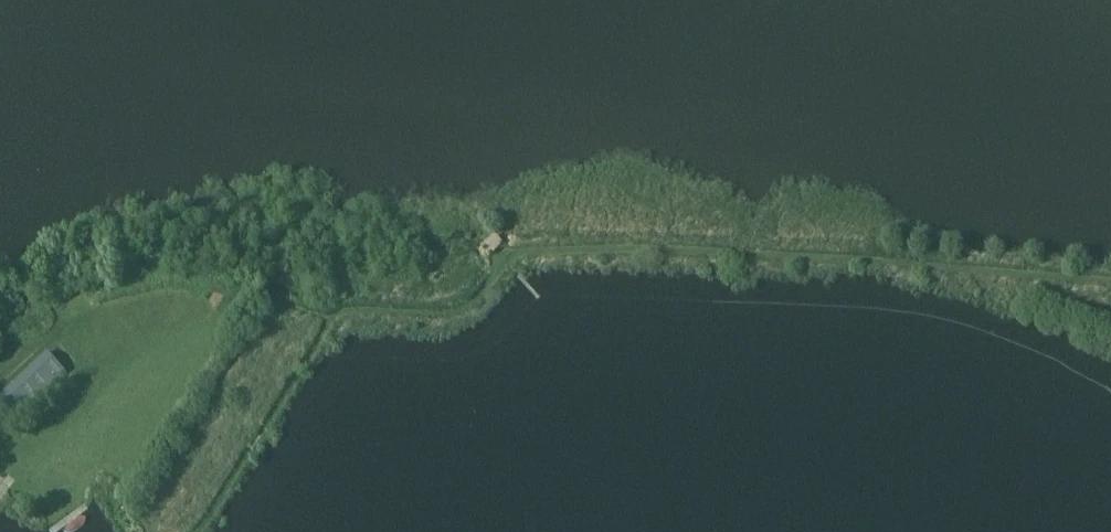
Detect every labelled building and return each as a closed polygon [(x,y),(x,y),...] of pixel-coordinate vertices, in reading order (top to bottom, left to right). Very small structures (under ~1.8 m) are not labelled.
[(495,235),(483,246),(490,255),(503,244),(495,235)] [(46,401),(41,395),(65,373),(47,354),(0,397),(0,402),(20,424),(46,401)]
